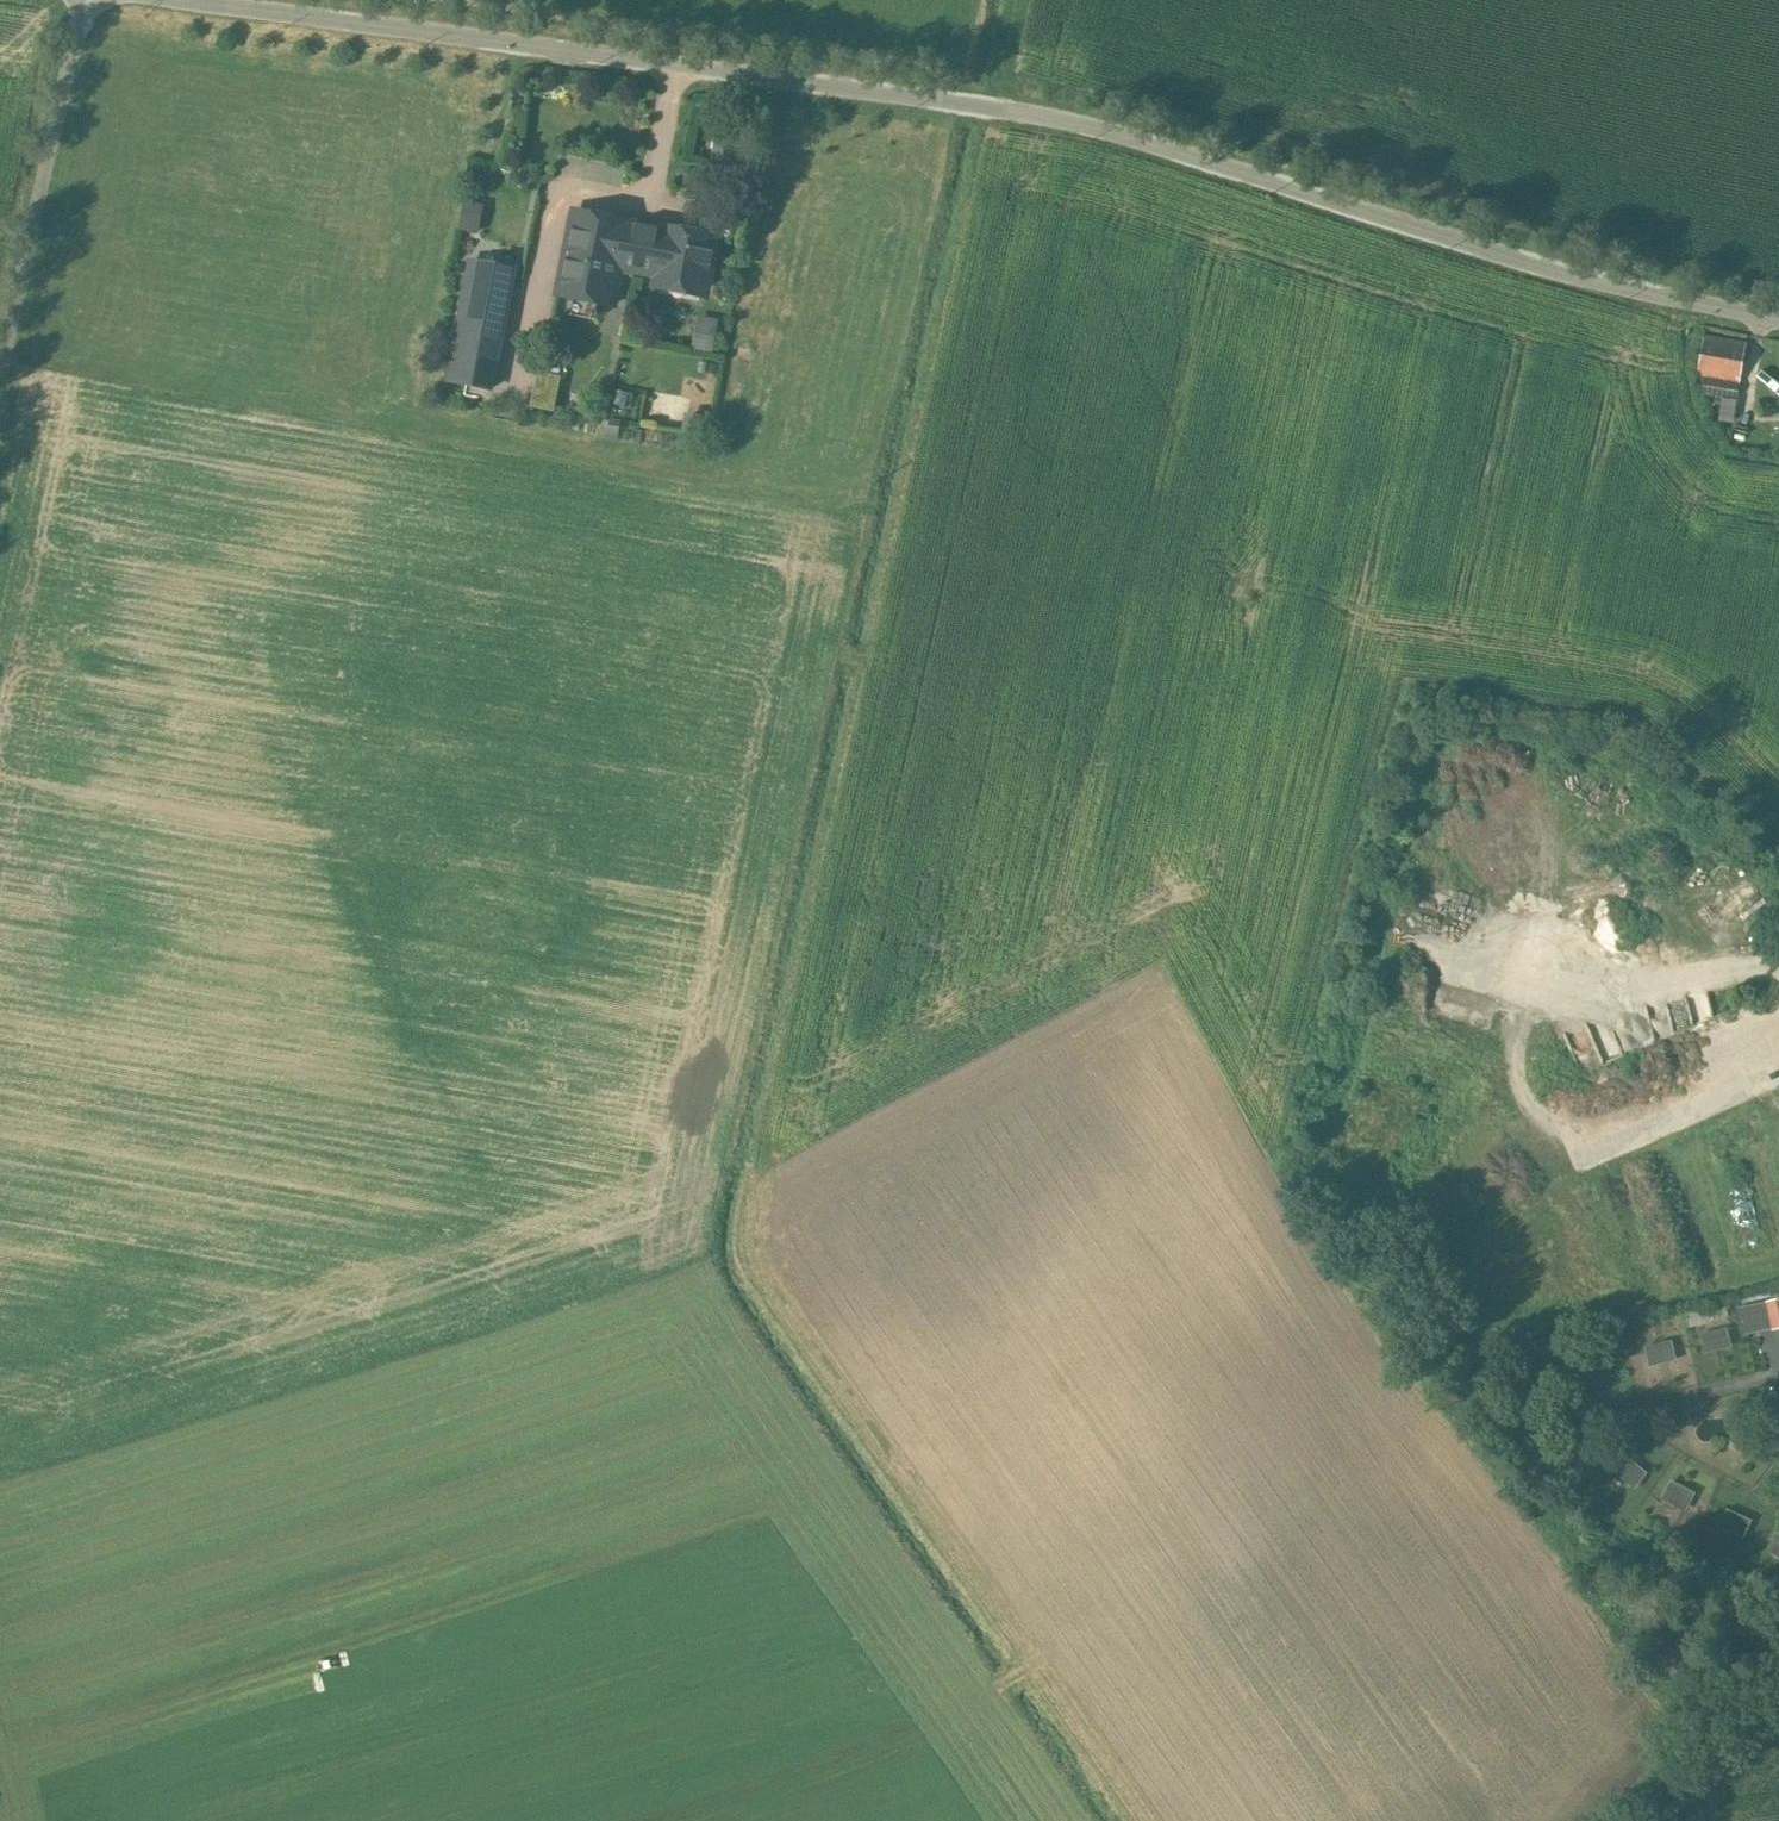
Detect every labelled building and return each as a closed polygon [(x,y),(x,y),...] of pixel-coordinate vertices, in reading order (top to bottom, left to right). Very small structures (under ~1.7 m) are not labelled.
[(458,228),(478,231),(482,203),(462,200),(458,228)] [(631,223),(575,212),(559,294),(614,305),(622,267),(633,269),(633,271),(656,275),(657,275),(666,230),(665,230),(642,225),(642,227),(631,225),(631,223)] [(718,238),(666,228),(665,230),(666,230),(657,275),(656,275),(656,278),(708,288),(718,238)] [(515,270),(471,262),(449,381),(492,389),(515,270)] [(713,351),(719,318),(697,314),(691,347),(713,351)] [(1746,345),(1703,337),(1697,375),(1739,382),(1746,345)] [(1766,1303),(1771,1327),(1778,1326),(1778,1300),(1766,1303)] [(1766,1303),(1740,1310),(1745,1333),(1771,1327),(1766,1303)] [(1725,1331),(1701,1337),(1705,1352),(1728,1346),(1725,1331)] [(1670,1345),(1647,1350),(1650,1365),(1673,1360),(1670,1345)] [(1606,1361),(1582,1366),(1586,1381),(1609,1376),(1606,1361)] [(1625,1459),(1616,1471),(1634,1487),(1644,1474),(1625,1459)] [(1692,1495),(1671,1484),(1664,1497),(1685,1509),(1692,1495)] [(1748,1522),(1727,1512),(1720,1526),(1742,1536),(1748,1522)] [(1775,1536),(1769,1550),(1778,1555),(1778,1538),(1775,1536)]
